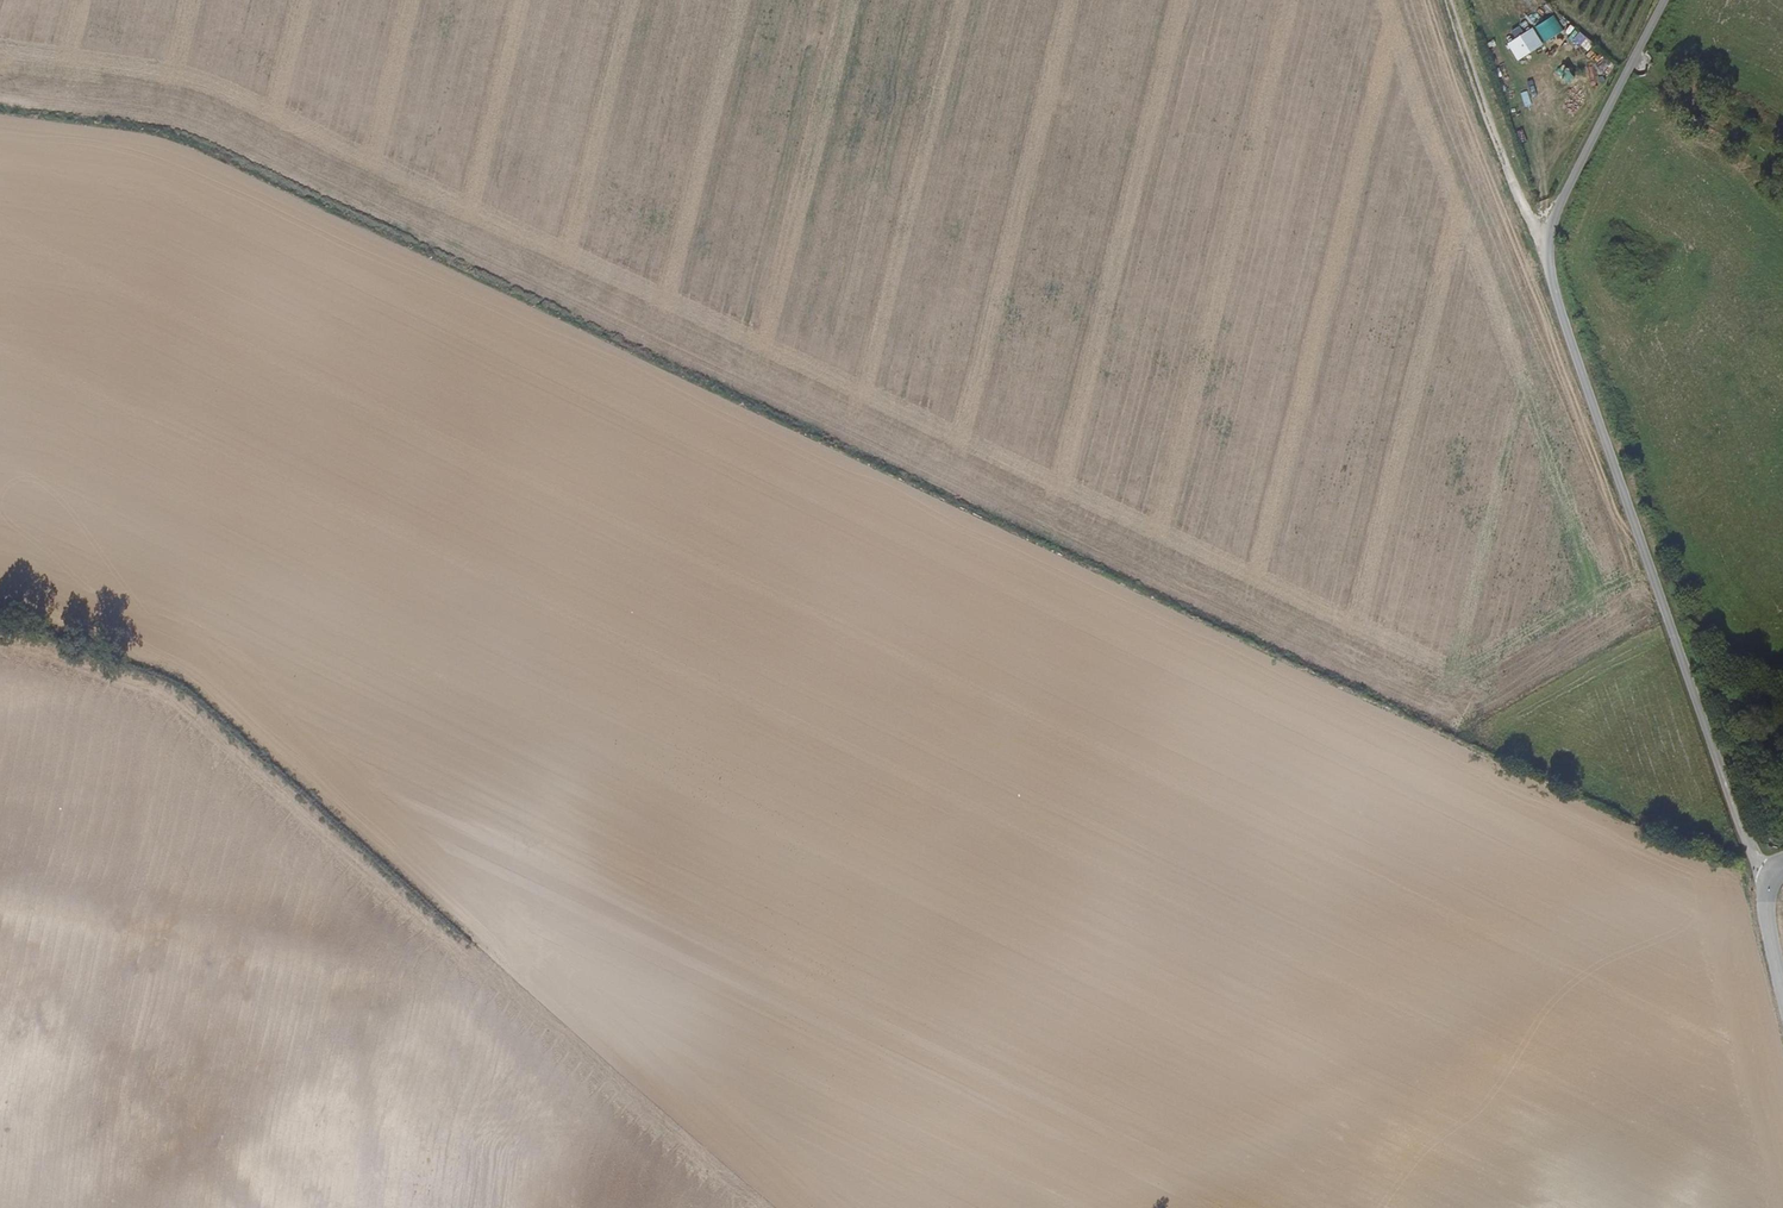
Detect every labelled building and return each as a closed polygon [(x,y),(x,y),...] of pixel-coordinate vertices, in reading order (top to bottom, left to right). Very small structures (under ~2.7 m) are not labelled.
[(1515,60),(1551,44),(1543,26),(1507,43),(1515,60)] [(1588,50),(1593,44),(1578,35),(1574,41),(1588,50)] [(1606,266),(1627,267),(1627,259),(1607,257),(1606,266)]
